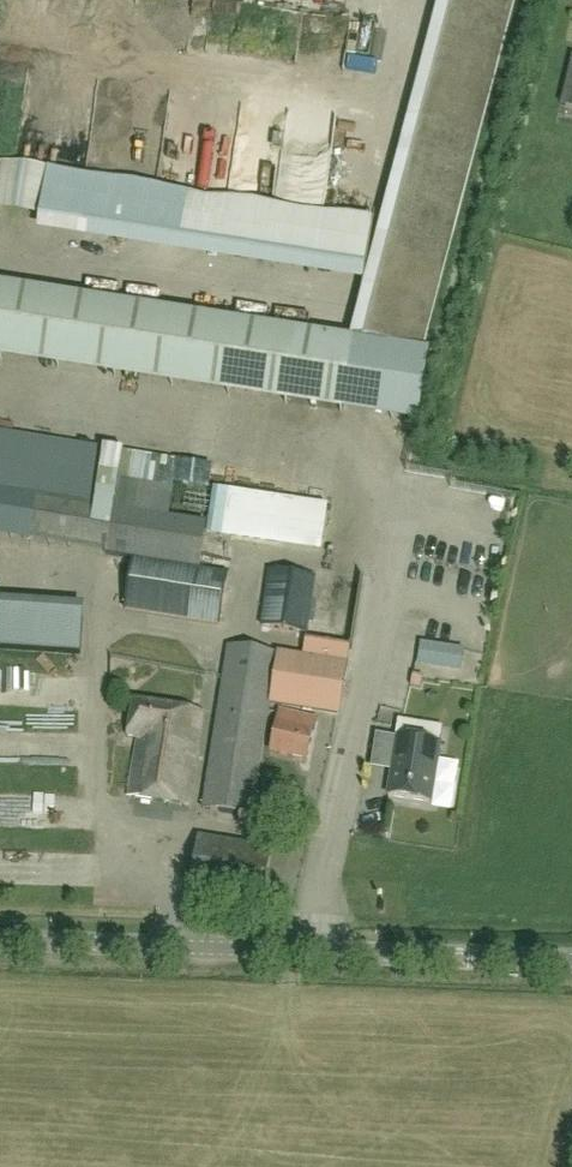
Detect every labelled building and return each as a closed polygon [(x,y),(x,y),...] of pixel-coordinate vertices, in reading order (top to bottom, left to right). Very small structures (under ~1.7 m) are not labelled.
[(517,0),(437,0),(363,282),(348,341),(352,342),(424,352),(517,0)] [(273,31),(273,16),(256,15),(255,31),(273,31)] [(356,65),(360,56),(333,43),(329,52),(356,65)] [(562,106),(571,108),(571,64),(562,106)] [(41,220),(39,233),(363,282),(372,222),(0,165),(0,214),(41,220)] [(263,401),(341,413),(352,342),(348,341),(274,330),(0,288),(0,361),(263,401)] [(424,352),(352,342),(341,413),(419,424),(430,353),(424,352)] [(103,554),(133,559),(133,561),(199,571),(207,525),(169,519),(174,485),(178,462),(119,453),(0,434),(0,538),(103,554)] [(232,540),(284,548),(288,522),(236,514),(232,540)] [(133,561),(125,610),(220,625),(228,575),(199,571),(133,561)] [(270,572),(262,626),(307,634),(315,579),(270,572)] [(81,657),(85,606),(0,601),(0,651),(81,657)] [(302,660),(277,656),(228,648),(202,809),(251,817),(269,701),(337,713),(348,650),(305,642),(302,660)] [(465,651),(421,643),(417,666),(461,673),(465,651)] [(380,674),(376,690),(396,695),(400,679),(380,674)] [(411,688),(420,690),(423,678),(414,677),(411,688)] [(134,702),(128,738),(137,740),(128,797),(188,807),(203,713),(134,702)] [(316,721),(279,713),(270,752),(281,754),(291,756),(308,760),(316,721)] [(397,739),(388,797),(432,804),(443,728),(399,721),(396,739),(397,739)] [(190,893),(263,905),(272,850),(198,838),(190,893)]
